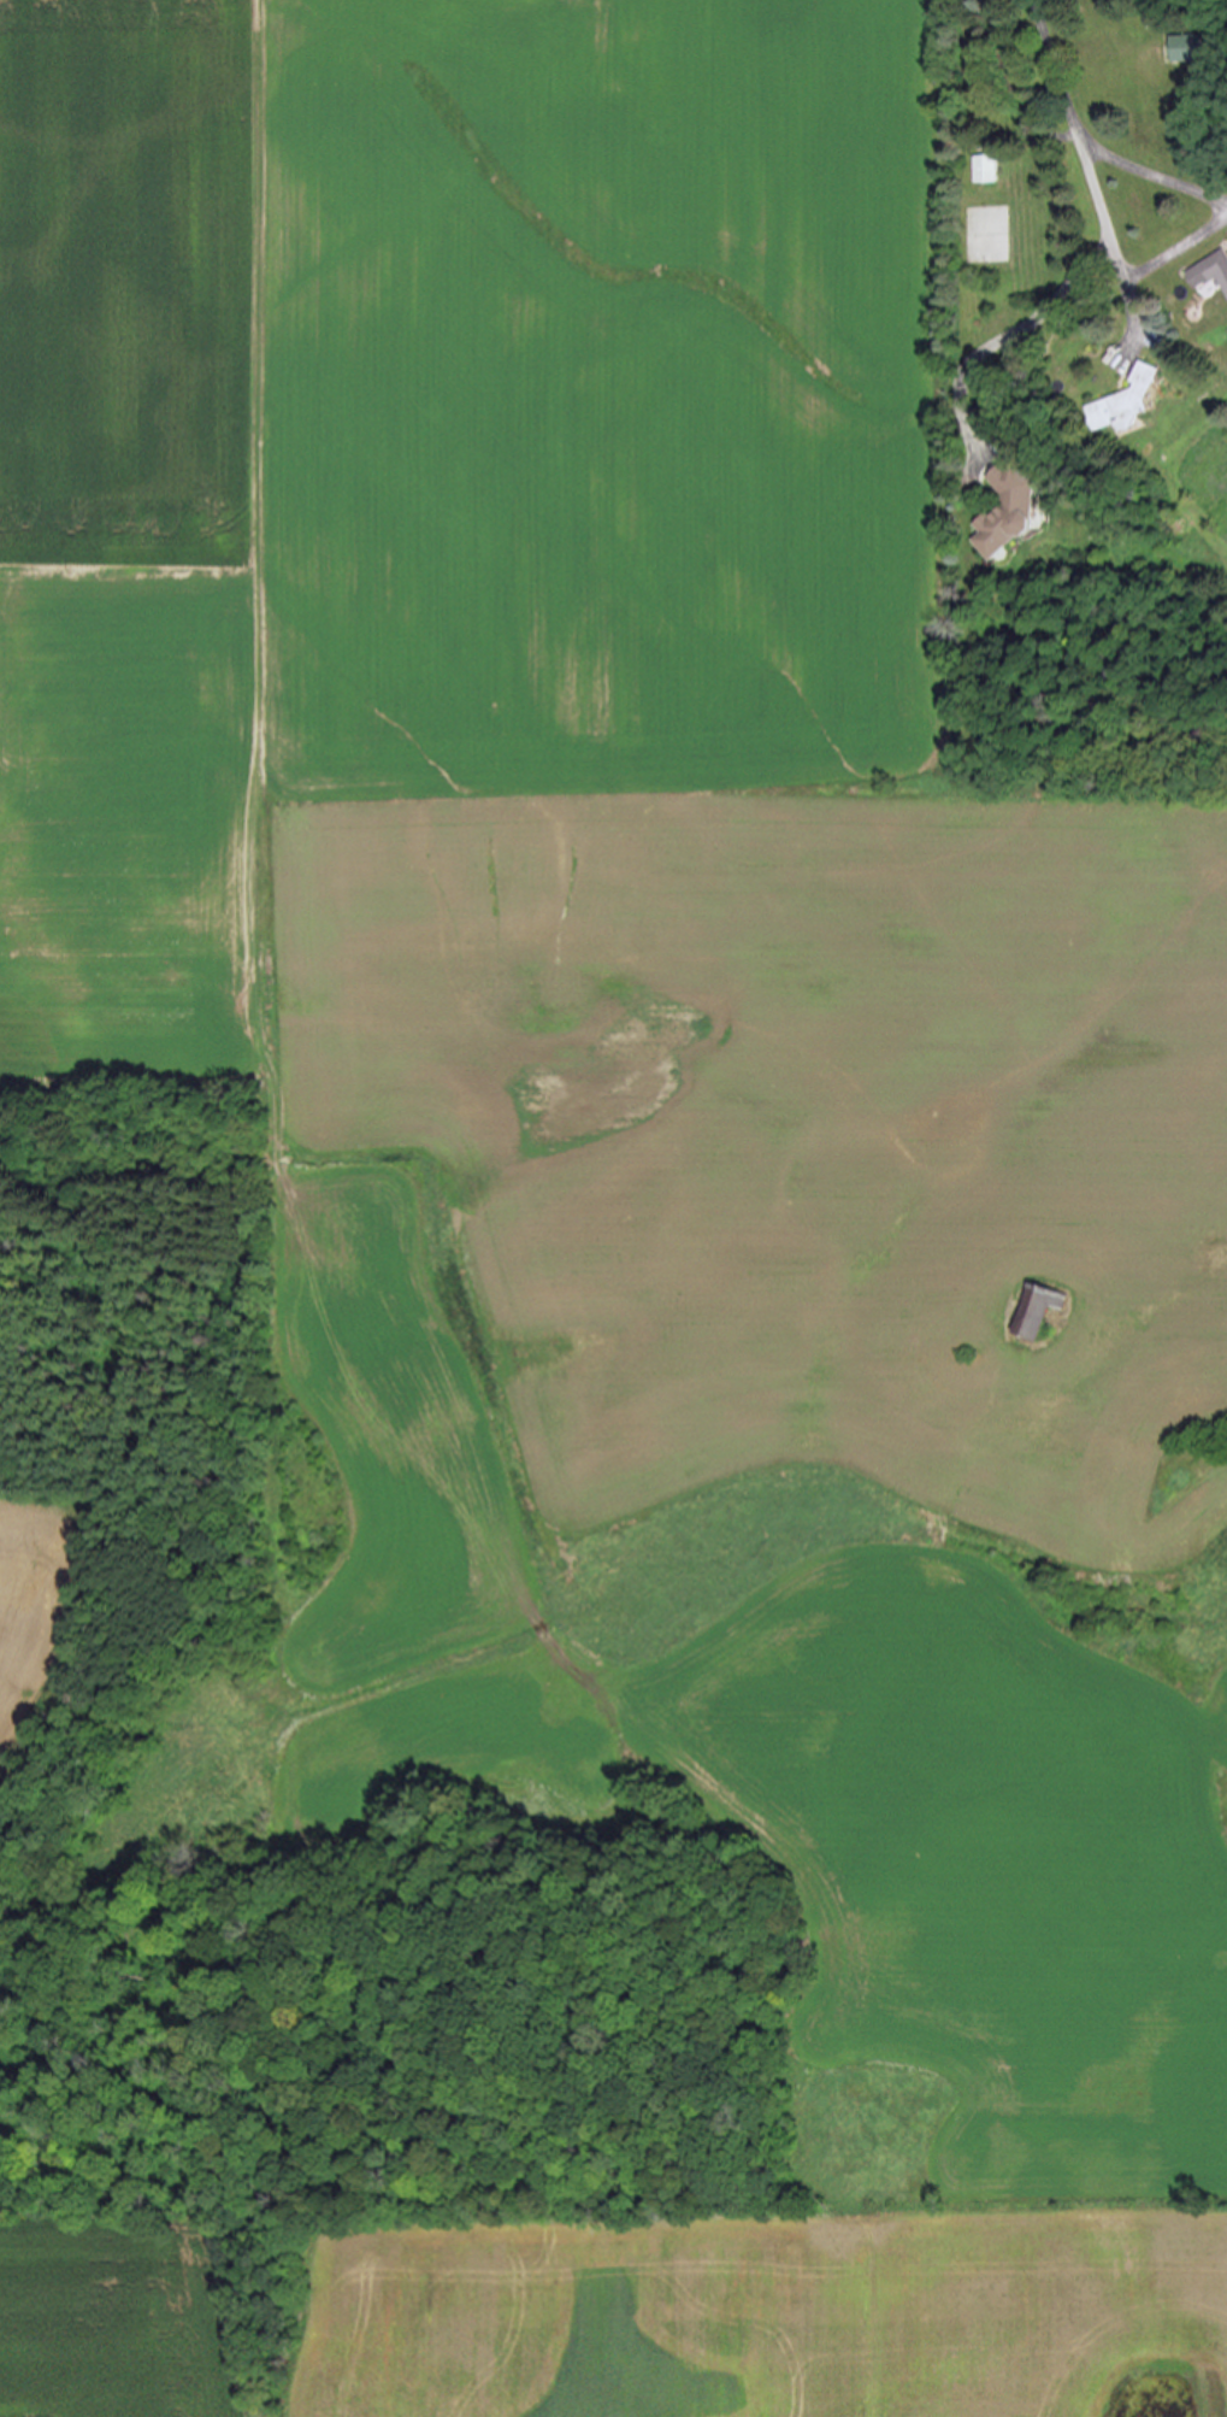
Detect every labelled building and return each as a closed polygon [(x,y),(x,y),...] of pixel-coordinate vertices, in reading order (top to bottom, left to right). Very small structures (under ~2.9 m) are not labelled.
[(1202,37),(1168,38),(1169,63),(1203,62),(1202,37)] [(994,184),(994,156),(970,157),(971,185),(994,184)] [(1221,252),(1182,274),(1192,292),(1214,280),(1226,302),(1226,264),(1221,252)] [(1158,370),(1137,362),(1130,380),(1133,393),(1086,405),(1093,433),(1117,427),(1119,435),(1133,431),(1138,417),(1148,414),(1146,404),(1158,370)] [(988,562),(1034,526),(1026,516),(1040,505),(1007,461),(985,479),(1006,505),(989,518),(985,513),(972,523),(980,534),(971,541),(988,562)] [(1047,1308),(1062,1312),(1067,1297),(1025,1285),(1010,1334),(1037,1342),(1047,1308)]
